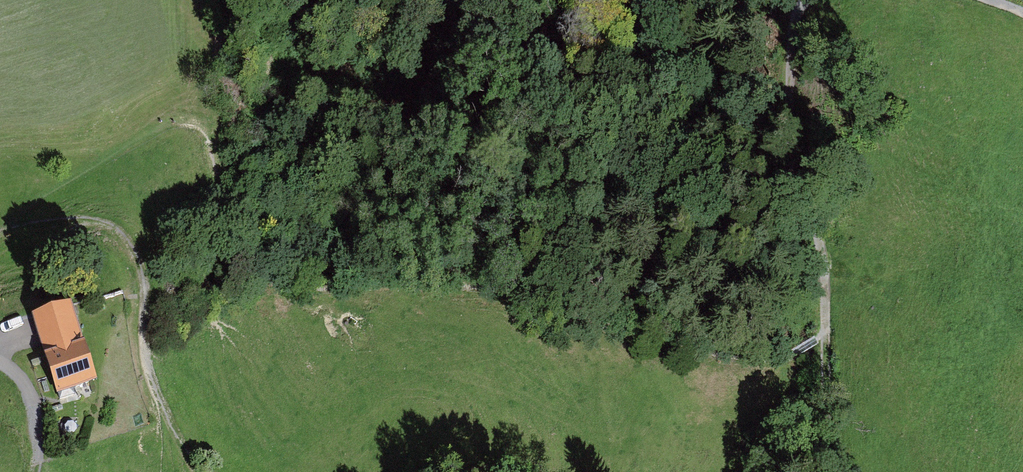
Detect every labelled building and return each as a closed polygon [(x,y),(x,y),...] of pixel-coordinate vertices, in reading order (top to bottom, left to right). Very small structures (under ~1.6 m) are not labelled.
[(72,305),(36,317),(64,397),(99,385),(72,305)]
